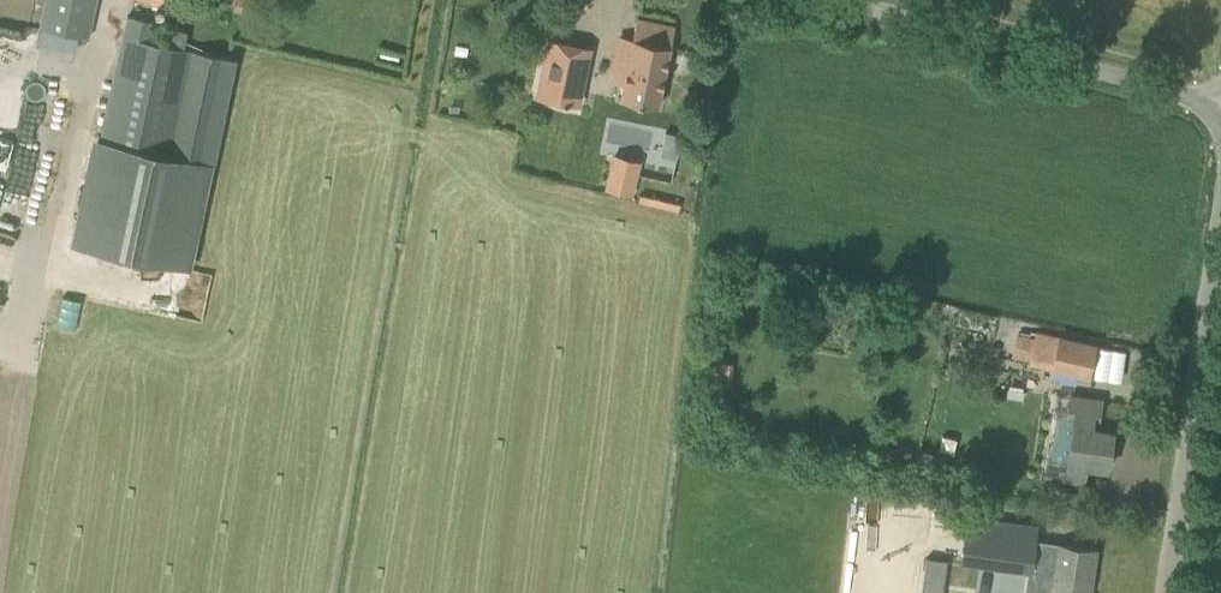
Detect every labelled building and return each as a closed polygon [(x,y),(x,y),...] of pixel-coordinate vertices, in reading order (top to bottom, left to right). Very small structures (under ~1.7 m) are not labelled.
[(87,38),(95,0),(44,0),(38,28),(40,29),(78,36),(87,38)] [(178,0),(146,0),(176,9),(178,0)] [(234,8),(253,13),(257,0),(236,0),(234,8)] [(126,15),(99,141),(93,140),(70,245),(191,271),(192,269),(236,59),(197,51),(183,48),(187,31),(174,28),(170,45),(152,42),(157,21),(126,15)] [(620,99),(658,107),(675,26),(637,18),(627,65),(616,65),(612,83),(623,85),(620,99)] [(547,40),(541,71),(557,74),(552,100),(581,106),(593,49),(547,40)] [(19,90),(0,87),(0,162),(6,163),(19,90)] [(639,163),(613,157),(606,187),(632,193),(639,163)] [(1029,363),(1050,368),(1057,337),(1036,332),(1035,336),(1020,333),(1015,356),(1029,359),(1029,363)] [(1094,345),(1057,337),(1050,368),(1087,376),(1094,345)] [(731,382),(730,360),(715,361),(716,382),(731,382)] [(1113,431),(1091,428),(1093,421),(1098,422),(1101,400),(1070,395),(1058,394),(1055,415),(1056,415),(1050,458),(1049,458),(1046,476),(1083,482),(1086,465),(1107,468),(1113,431)] [(1064,517),(1070,489),(1059,487),(1053,515),(1064,517)] [(1058,545),(1050,592),(1089,592),(1095,550),(1058,545)] [(918,592),(944,592),(949,560),(923,556),(918,592)]
